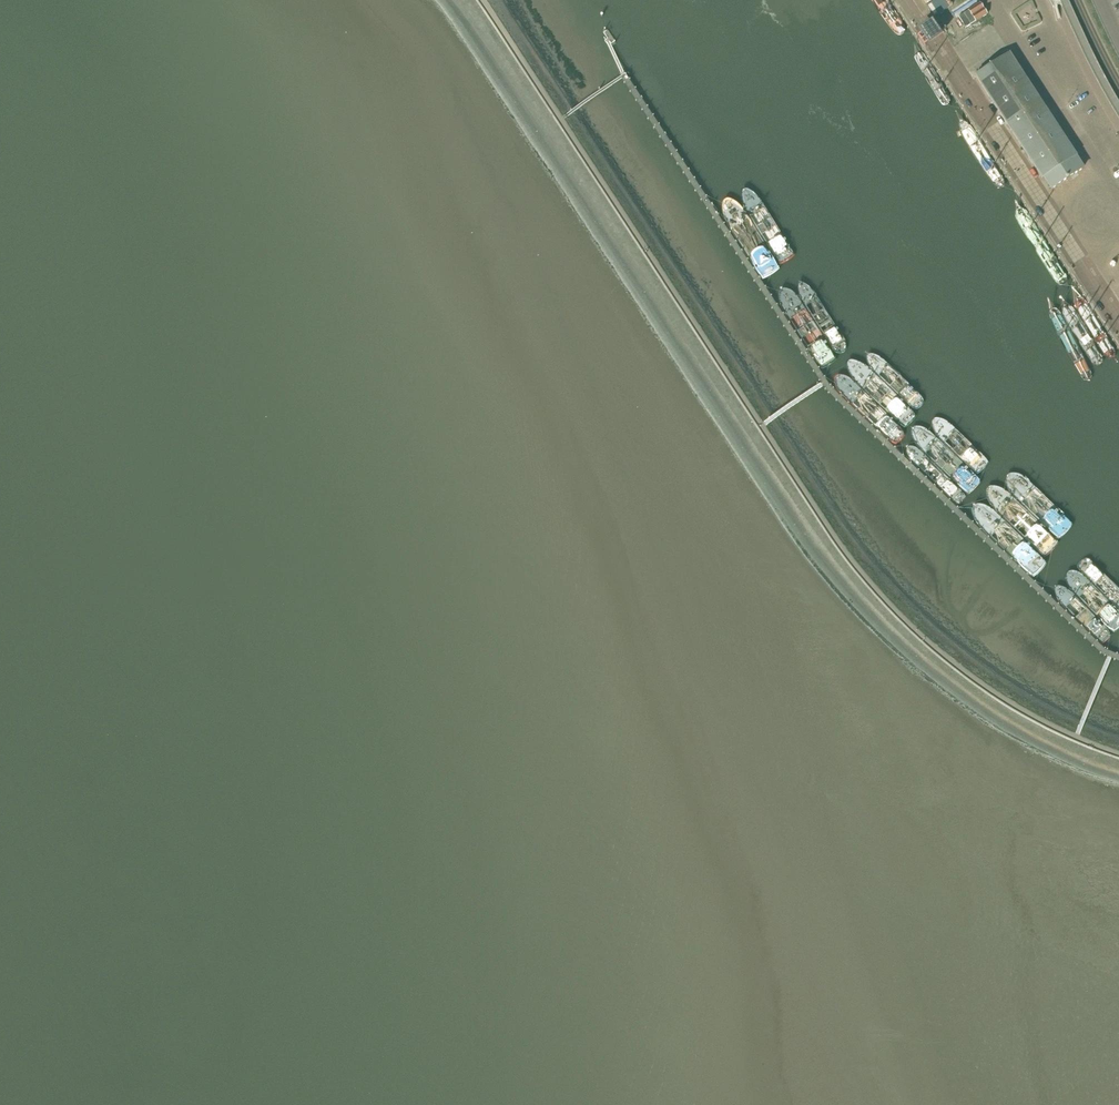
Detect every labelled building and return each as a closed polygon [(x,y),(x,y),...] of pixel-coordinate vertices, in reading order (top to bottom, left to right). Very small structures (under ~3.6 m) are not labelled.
[(944,15),(963,3),(961,0),(934,0),(944,15)] [(958,17),(966,29),(988,16),(981,3),(958,17)] [(932,21),(920,30),(930,44),(942,36),(932,21)] [(1050,189),(1083,168),(1075,156),(1076,155),(1009,53),(975,76),(1042,177),(1050,189)]
